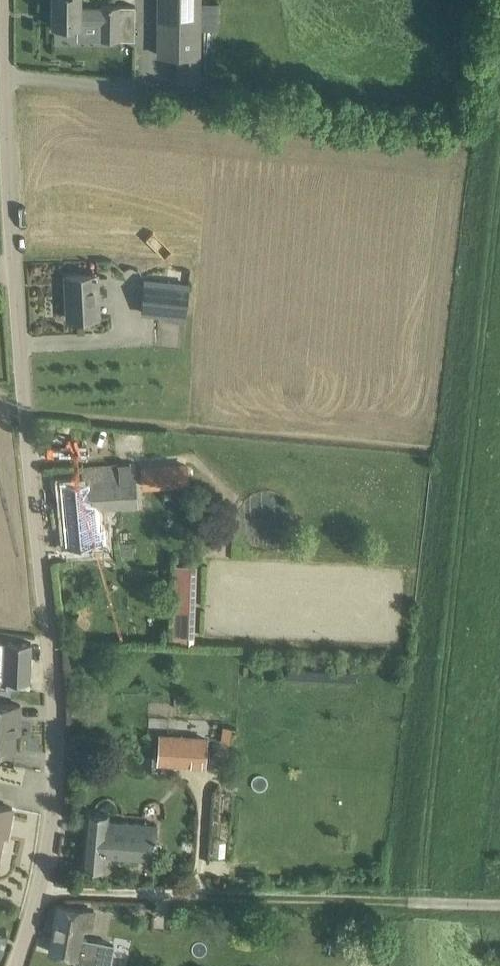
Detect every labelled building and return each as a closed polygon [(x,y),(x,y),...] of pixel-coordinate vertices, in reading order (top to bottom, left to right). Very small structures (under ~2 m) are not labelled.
[(101,38),(135,39),(136,5),(101,4),(101,7),(80,7),(80,0),(54,0),(54,24),(80,24),(80,22),(101,22),(101,38)] [(201,0),(157,0),(157,55),(177,55),(177,79),(201,79),(201,0)] [(66,275),(68,317),(100,316),(97,273),(66,275)] [(142,311),(186,316),(189,284),(145,280),(142,311)] [(63,481),(68,544),(94,542),(91,507),(139,502),(137,472),(132,473),(131,462),(82,467),(83,479),(63,481)] [(186,464),(142,468),(143,486),(188,483),(186,464)] [(189,636),(191,564),(176,564),(173,635),(189,636)] [(4,678),(4,679),(30,680),(31,642),(5,641),(0,641),(0,678),(4,678)] [(12,750),(14,750),(16,724),(20,724),(21,704),(0,703),(0,749),(12,750)] [(159,760),(207,764),(209,734),(161,731),(159,760)] [(4,827),(8,827),(12,807),(0,804),(0,847),(4,827)] [(83,866),(103,868),(104,854),(155,858),(157,824),(108,821),(108,813),(87,811),(83,866)] [(52,952),(76,956),(74,965),(110,965),(114,944),(80,938),(81,927),(90,928),(93,909),(61,904),(52,952)]
